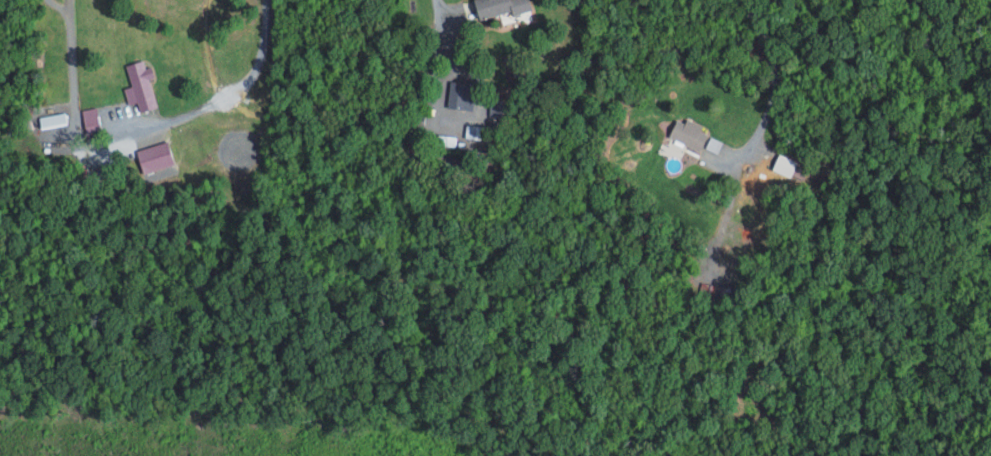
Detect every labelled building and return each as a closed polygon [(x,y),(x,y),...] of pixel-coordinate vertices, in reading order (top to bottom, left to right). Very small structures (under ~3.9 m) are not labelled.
[(466,1),(471,21),(500,14),(502,23),(523,18),(522,13),(534,10),(531,0),(470,0),(466,1)] [(159,106),(151,78),(157,77),(153,66),(147,68),(145,59),(126,65),(133,85),(125,88),(130,104),(139,102),(142,112),(159,106)] [(475,83),(451,81),(449,108),(474,109),(475,83)] [(83,109),(89,134),(103,131),(98,106),(83,109)] [(67,123),(65,112),(39,116),(41,128),(67,123)] [(688,120),(686,123),(678,119),(666,146),(681,153),(685,144),(702,152),(712,131),(688,120)] [(706,148),(719,153),(723,141),(710,136),(706,148)] [(145,173),(177,163),(169,140),(137,150),(145,173)]
